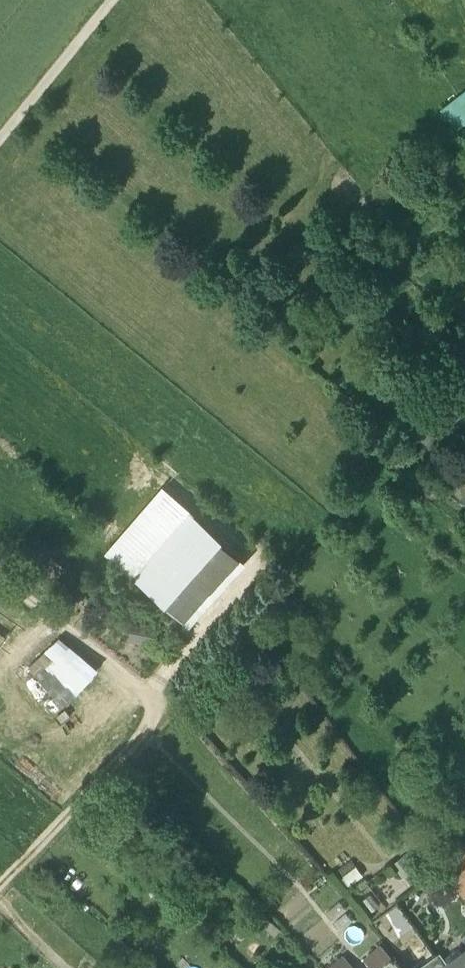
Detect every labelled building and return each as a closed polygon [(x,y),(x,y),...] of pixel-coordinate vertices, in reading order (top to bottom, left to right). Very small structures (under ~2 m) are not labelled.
[(444,105),(460,131),(464,128),(464,92),(444,105)] [(245,560),(162,490),(107,554),(189,625),(245,560)] [(42,554),(26,575),(46,591),(62,570),(42,554)] [(150,628),(130,624),(128,637),(147,641),(150,628)] [(61,635),(29,665),(63,702),(95,672),(61,635)] [(440,863),(462,891),(464,889),(464,843),(440,863)] [(357,866),(345,875),(352,884),(364,876),(357,866)] [(266,909),(248,926),(259,937),(277,920),(266,909)] [(371,967),(378,967),(392,958),(382,944),(363,958),(371,967)] [(447,964),(446,964),(448,967),(464,967),(464,951),(447,964)] [(420,967),(448,967),(446,964),(447,964),(439,954),(420,967)] [(327,967),(360,967),(355,962),(349,967),(340,957),(327,967)]
